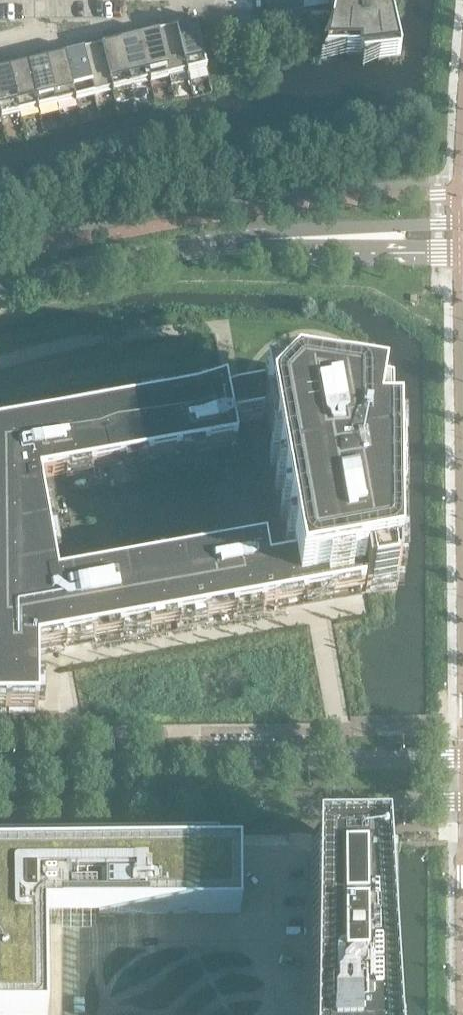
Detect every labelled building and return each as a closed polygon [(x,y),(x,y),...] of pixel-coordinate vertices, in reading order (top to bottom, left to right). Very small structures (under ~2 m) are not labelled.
[(329,3),(336,2),(327,50),(346,52),(346,55),(378,55),(378,60),(400,58),(390,11),(394,11),(395,1),(391,0),(329,0),(329,3)] [(207,68),(195,17),(180,21),(182,27),(177,28),(179,37),(187,72),(207,68)] [(187,72),(179,37),(177,28),(172,30),(170,23),(156,27),(169,77),(187,72)] [(169,77),(156,27),(143,30),(144,36),(139,37),(141,46),(150,81),(169,77)] [(150,81),(141,46),(139,37),(135,39),(133,32),(119,36),(131,86),(150,81)] [(131,86),(119,36),(105,39),(107,45),(102,47),(104,55),(113,91),(131,86)] [(113,91),(104,55),(102,47),(97,48),(96,41),(82,45),(94,95),(113,91)] [(94,95),(82,45),(68,48),(70,54),(65,56),(67,64),(75,100),(94,95)] [(75,100),(67,64),(65,56),(60,57),(58,50),(45,54),(57,104),(75,100)] [(57,104),(45,54),(31,57),(32,64),(27,65),(29,73),(38,109),(57,104)] [(38,109),(29,73),(27,65),(23,66),(21,60),(7,63),(20,113),(38,109)] [(7,63),(0,65),(0,114),(1,118),(20,113),(7,63)] [(272,611),(317,603),(366,594),(397,589),(396,441),(388,441),(387,416),(380,415),(381,407),(297,394),(293,392),(292,393),(263,389),(264,394),(267,409),(229,415),(225,391),(0,431),(0,711),(21,711),(38,711),(38,702),(37,653),(272,611)] [(196,839),(96,840),(96,849),(196,848),(196,839)] [(308,851),(316,1014),(400,1014),(399,878),(308,851)] [(235,912),(235,853),(0,855),(0,1014),(45,1014),(44,913),(235,912)]
